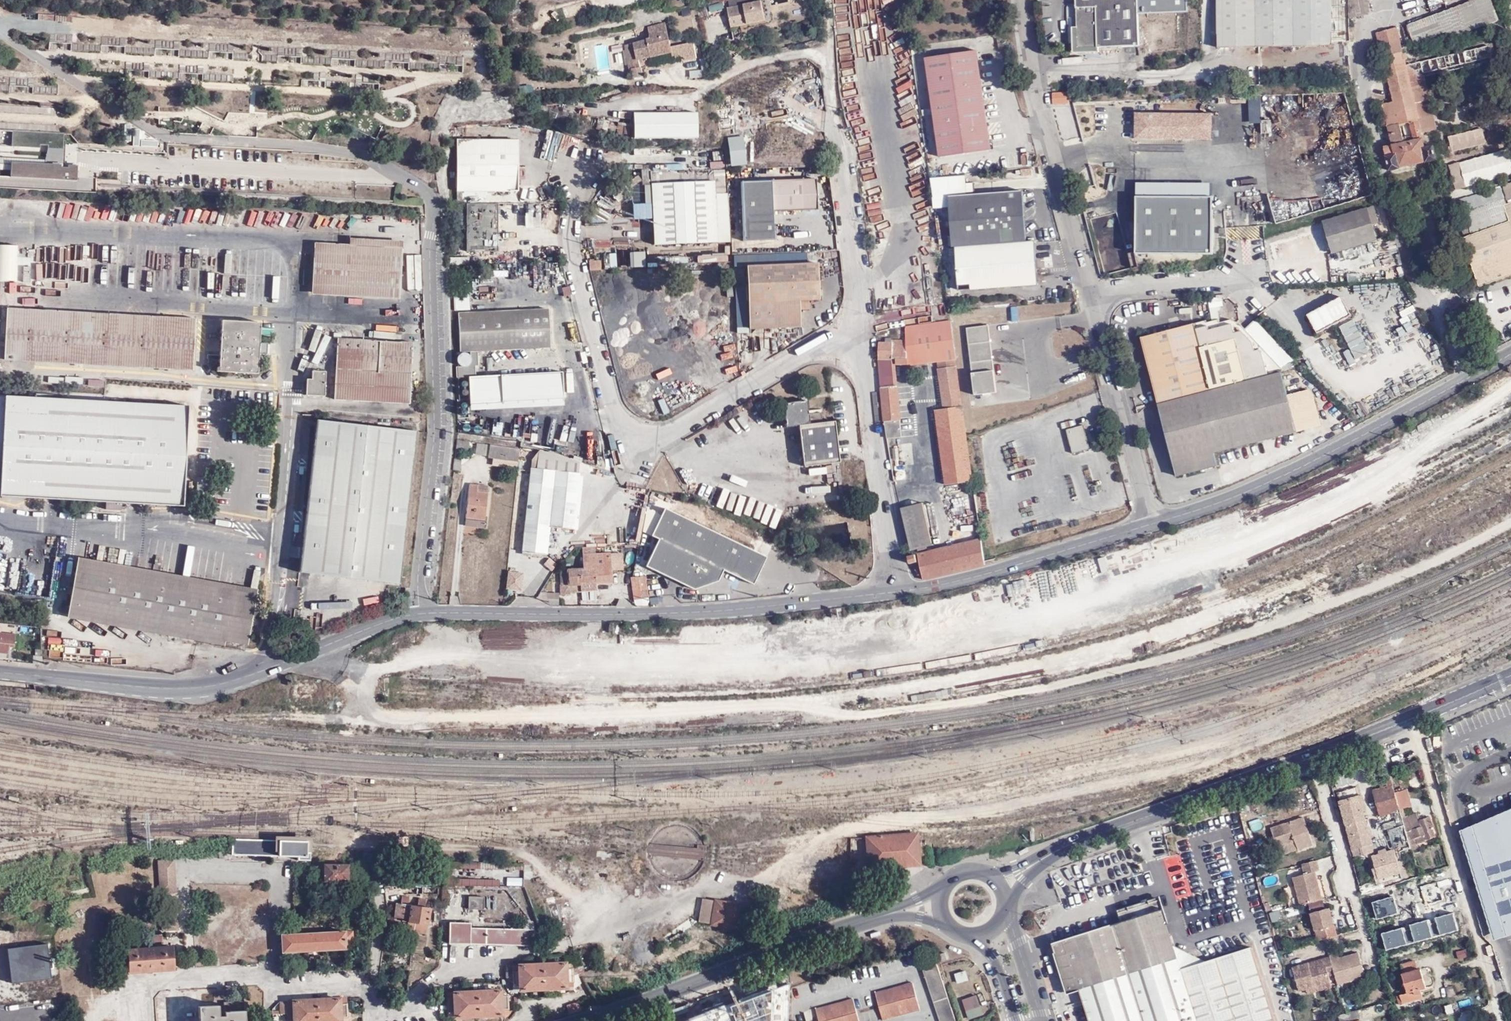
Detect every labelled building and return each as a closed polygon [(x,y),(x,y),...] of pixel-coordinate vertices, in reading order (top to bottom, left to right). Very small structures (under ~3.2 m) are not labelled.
[(1074,9),(1065,9),(1065,22),(1075,22),(1076,48),(1136,46),(1135,0),(1074,0),(1074,9)] [(1331,0),(1217,0),(1218,48),(1332,47),(1331,0)] [(1347,18),(1369,15),(1366,0),(1347,0),(1347,18)] [(1409,32),(1437,22),(1435,19),(1490,1),(1489,0),(1467,0),(1469,4),(1407,26),(1409,32)] [(762,1),(728,8),(732,28),(766,21),(762,1)] [(1497,20),(1490,1),(1435,19),(1437,22),(1409,32),(1413,45),(1441,35),(1442,39),(1497,20)] [(710,11),(723,9),(722,3),(708,6),(710,11)] [(1492,36),(1506,32),(1503,22),(1489,27),(1492,36)] [(665,25),(649,29),(651,40),(627,46),(630,61),(634,79),(644,77),(638,59),(671,52),(670,48),(665,25)] [(1467,64),(1490,59),(1488,48),(1404,65),(1396,28),(1376,32),(1391,103),(1381,105),(1389,147),(1382,148),(1387,172),(1398,170),(1398,167),(1425,161),(1426,163),(1434,161),(1432,148),(1423,149),(1420,133),(1416,119),(1428,116),(1418,71),(1422,70),(1423,74),(1460,66),(1462,61),(1467,64)] [(693,43),(679,46),(682,60),(682,62),(697,59),(693,43)] [(679,46),(670,48),(671,52),(672,61),(682,60),(679,46)] [(937,155),(991,148),(977,48),(924,55),(937,155)] [(1418,71),(1428,116),(1432,115),(1424,78),(1491,64),(1490,59),(1467,64),(1460,66),(1423,74),(1422,70),(1418,71)] [(1069,91),(1051,92),(1051,104),(1069,103),(1069,91)] [(1495,112),(1510,106),(1510,101),(1493,106),(1495,112)] [(1077,104),(1058,105),(1062,145),(1081,143),(1077,104)] [(1495,112),(1497,118),(1510,114),(1510,106),(1495,112)] [(631,137),(696,137),(696,110),(631,110),(631,137)] [(1203,112),(1136,112),(1134,144),(1212,144),(1211,113),(1203,112)] [(1432,115),(1428,116),(1416,119),(1420,133),(1435,130),(1432,115)] [(1263,119),(1263,132),(1271,132),(1271,119),(1263,119)] [(629,134),(628,121),(615,121),(616,134),(629,134)] [(1447,135),(1451,151),(1486,142),(1482,126),(1447,135)] [(79,184),(80,168),(70,168),(70,170),(63,170),(63,167),(64,167),(66,143),(66,136),(14,133),(13,149),(42,151),(42,148),(50,148),(49,163),(0,160),(0,180),(79,184)] [(525,148),(541,150),(543,136),(527,134),(525,148)] [(745,163),(743,134),(726,136),(728,164),(745,163)] [(515,191),(516,141),(457,141),(455,205),(462,205),(462,193),(515,192),(515,191)] [(776,156),(774,143),(763,144),(766,157),(776,156)] [(761,144),(750,145),(750,158),(761,158),(761,144)] [(1510,174),(1510,149),(1449,162),(1454,186),(1510,174)] [(729,193),(726,193),(725,169),(651,173),(652,186),(645,186),(646,204),(633,204),(634,220),(653,219),(654,236),(654,246),(731,242),(729,193)] [(1212,255),(1213,182),(1134,181),(1134,254),(1212,255)] [(742,243),(772,243),(771,214),(816,213),(816,182),(741,183),(742,243)] [(1454,189),(1456,199),(1472,196),(1470,186),(1454,189)] [(947,196),(948,211),(949,223),(941,223),(936,223),(938,248),(952,246),(956,285),(968,285),(968,289),(1035,284),(1032,241),(1023,241),(1019,190),(996,192),(971,194),(967,195),(947,196)] [(1462,217),(1496,204),(1492,193),(1457,202),(1462,217)] [(1498,210),(1496,204),(1462,217),(1466,228),(1459,231),(1463,241),(1460,243),(1477,289),(1510,276),(1510,205),(1498,210)] [(497,252),(496,205),(465,205),(466,252),(497,252)] [(1369,205),(1362,208),(1367,224),(1374,221),(1369,205)] [(1372,239),(1367,224),(1362,208),(1319,221),(1329,252),(1372,239)] [(593,221),(606,221),(606,209),(593,209),(593,221)] [(541,211),(524,212),(525,228),(542,228),(541,211)] [(314,296),(348,298),(351,248),(316,246),(314,296)] [(351,248),(348,298),(400,300),(402,251),(351,248)] [(628,250),(628,266),(644,266),(644,250),(628,250)] [(602,253),(603,269),(616,269),(615,252),(602,253)] [(599,259),(590,260),(592,269),(600,268),(599,259)] [(31,280),(45,280),(44,264),(30,264),(31,280)] [(745,267),(746,288),(747,330),(798,329),(798,311),(798,301),(807,301),(817,301),(816,265),(745,267)] [(683,290),(709,288),(708,272),(682,273),(683,290)] [(649,277),(649,297),(665,297),(665,277),(649,277)] [(746,288),(734,288),(738,335),(747,335),(747,330),(746,288)] [(469,309),(468,292),(454,292),(455,309),(469,309)] [(1336,300),(1304,316),(1307,321),(1302,324),(1307,332),(1311,329),(1314,335),(1347,318),(1336,300)] [(807,310),(807,301),(798,301),(798,311),(807,310)] [(1007,307),(1009,321),(1019,320),(1016,305),(1007,307)] [(460,351),(486,350),(550,347),(548,309),(458,313),(460,351)] [(194,319),(5,311),(4,349),(3,362),(192,370),(194,319)] [(895,365),(909,364),(910,365),(937,363),(942,408),(933,410),(944,486),(973,482),(963,407),(961,407),(952,320),(906,325),(907,339),(891,340),(891,338),(885,339),(886,342),(879,343),(878,350),(878,363),(885,438),(901,438),(898,421),(900,420),(895,365)] [(1233,320),(1193,329),(1208,389),(1275,372),(1282,374),(1296,370),(1294,360),(1255,320),(1245,330),(1233,320)] [(259,323),(221,321),(219,372),(256,374),(259,323)] [(1137,337),(1153,402),(1208,389),(1193,329),(1192,323),(1137,337)] [(970,394),(995,392),(989,324),(964,326),(970,394)] [(360,373),(410,376),(413,349),(339,342),(332,401),(357,403),(360,373)] [(1347,363),(1355,362),(1352,349),(1344,351),(1347,363)] [(470,418),(469,411),(484,411),(567,406),(565,371),(494,375),(475,376),(475,366),(478,366),(477,353),(471,353),(471,366),(456,367),(459,418),(470,418)] [(322,398),(324,372),(310,371),(310,376),(306,376),(304,397),(322,398)] [(1289,432),(1275,372),(1208,389),(1153,402),(1172,477),(1212,466),(1209,453),(1289,432)] [(408,407),(410,376),(360,373),(357,403),(408,407)] [(184,507),(189,407),(4,399),(0,491),(0,499),(184,507)] [(784,412),(784,420),(785,428),(796,427),(801,467),(837,463),(831,423),(819,424),(818,414),(807,416),(805,402),(783,404),(784,412)] [(315,424),(299,575),(397,586),(414,435),(315,424)] [(1078,424),(1061,428),(1067,452),(1084,447),(1083,444),(1078,424)] [(518,462),(519,450),(489,447),(487,458),(518,462)] [(578,473),(578,465),(579,462),(540,450),(532,460),(522,552),(548,555),(551,528),(578,530),(583,477),(581,477),(581,473),(578,473)] [(484,531),(488,488),(469,486),(465,529),(484,531)] [(927,552),(925,547),(932,545),(923,506),(901,511),(910,550),(917,549),(923,580),(982,566),(978,541),(927,552)] [(651,536),(659,539),(645,566),(694,590),(718,582),(723,570),(753,585),(766,557),(754,551),(665,508),(651,536)] [(708,520),(705,526),(725,534),(727,528),(708,520)] [(582,548),(582,556),(596,555),(597,552),(590,552),(590,547),(582,548)] [(10,549),(4,571),(16,574),(22,552),(10,549)] [(910,563),(917,561),(913,551),(907,554),(910,563)] [(621,554),(610,555),(610,574),(622,574),(621,554)] [(596,555),(582,556),(583,569),(595,569),(596,584),(611,583),(610,574),(610,555),(596,555)] [(246,645),(255,594),(77,563),(68,613),(246,645)] [(579,592),(579,569),(561,570),(562,595),(569,595),(569,592),(579,592)] [(596,584),(595,569),(583,569),(579,569),(579,592),(596,591),(596,584)] [(507,571),(506,588),(522,589),(522,571),(507,571)] [(646,576),(632,578),(631,592),(633,600),(649,597),(646,576)] [(383,595),(384,588),(370,586),(369,593),(383,595)] [(536,598),(553,607),(559,607),(560,593),(540,593),(536,598)] [(15,633),(0,633),(0,651),(9,652),(9,646),(14,646),(15,633)] [(1396,793),(1393,786),(1375,792),(1382,816),(1396,812),(1400,829),(1398,829),(1405,852),(1413,850),(1410,841),(1403,819),(1401,810),(1396,793)] [(1338,794),(1341,803),(1357,798),(1354,789),(1338,794)] [(1405,790),(1396,793),(1401,810),(1413,806),(1411,799),(1408,800),(1405,790)] [(1357,798),(1341,803),(1355,851),(1363,849),(1373,846),(1366,821),(1367,821),(1360,797),(1357,798)] [(1467,827),(1502,937),(1510,934),(1510,806),(1503,809),(1467,827)] [(1410,817),(1403,819),(1410,841),(1418,838),(1427,836),(1429,840),(1437,838),(1435,830),(1436,830),(1432,818),(1422,821),(1420,815),(1410,818),(1410,817)] [(1285,829),(1284,826),(1271,831),(1277,850),(1295,844),(1298,852),(1313,847),(1304,819),(1288,824),(1289,827),(1285,829)] [(1233,875),(1246,871),(1240,849),(1241,849),(1236,832),(1221,836),(1219,831),(1211,834),(1217,852),(1220,851),(1222,857),(1227,855),(1233,875)] [(912,834),(859,838),(861,872),(914,869),(912,834)] [(1419,844),(1429,840),(1427,836),(1418,838),(1418,840),(1419,844)] [(308,842),(233,839),(233,854),(298,857),(298,860),(310,861),(310,853),(307,853),(308,842)] [(1363,849),(1355,851),(1357,858),(1365,856),(1363,849)] [(1405,879),(1396,851),(1374,858),(1383,886),(1405,879)] [(1202,860),(1205,873),(1214,871),(1210,857),(1202,860)] [(173,861),(156,862),(159,895),(176,893),(173,861)] [(1319,873),(1317,863),(1302,866),(1304,876),(1293,879),(1300,907),(1322,902),(1316,874),(1319,873)] [(347,881),(348,866),(320,865),(320,881),(347,881)] [(1217,881),(1214,871),(1205,873),(1207,879),(1209,878),(1211,883),(1217,881)] [(443,888),(443,879),(391,878),(391,887),(416,888),(416,894),(428,894),(428,888),(443,888)] [(450,879),(450,887),(522,886),(522,878),(450,879)] [(1188,888),(1195,916),(1219,910),(1215,892),(1198,896),(1195,887),(1188,888)] [(1390,906),(1407,901),(1405,894),(1388,898),(1390,906)] [(402,903),(397,902),(394,916),(409,919),(408,922),(428,926),(431,908),(425,907),(426,905),(421,904),(421,906),(409,904),(410,897),(403,896),(402,903)] [(484,910),(484,898),(469,898),(469,910),(484,910)] [(1176,948),(1160,898),(1119,911),(1123,924),(1060,944),(1053,946),(1069,996),(1082,992),(1085,1002),(1091,1020),(1276,1020),(1253,949),(1207,964),(1183,971),(1176,948)] [(736,909),(696,901),(691,925),(732,933),(736,909)] [(1252,909),(1254,917),(1267,913),(1265,905),(1252,909)] [(1310,915),(1317,943),(1338,937),(1330,910),(1310,915)] [(1219,920),(1222,928),(1229,925),(1227,917),(1219,920)] [(471,923),(450,923),(449,944),(534,946),(535,930),(471,929),(471,923)] [(1196,923),(1187,925),(1190,938),(1199,935),(1196,923)] [(352,932),(281,936),(282,953),(346,950),(346,946),(353,946),(352,932)] [(876,952),(882,950),(880,942),(873,945),(876,952)] [(10,982),(50,978),(47,943),(0,948),(0,979),(10,978),(10,982)] [(127,952),(129,974),(174,970),(172,948),(127,952)] [(1207,964),(1176,948),(1183,971),(1207,964)] [(948,953),(941,955),(944,962),(950,959),(948,953)] [(1338,955),(1330,958),(1292,968),(1298,994),(1307,992),(1308,996),(1331,989),(1328,978),(1335,977),(1338,986),(1365,979),(1359,955),(1339,960),(1338,955)] [(1400,1005),(1424,997),(1421,988),(1427,987),(1422,968),(1418,969),(1415,961),(1401,965),(1403,974),(1402,974),(1408,993),(1398,997),(1400,1005)] [(938,962),(924,966),(942,1020),(957,1020),(938,962)] [(564,969),(564,963),(519,967),(519,972),(512,973),(513,987),(520,987),(520,991),(566,988),(566,983),(572,982),(571,968),(564,969)] [(957,983),(969,979),(966,970),(954,973),(957,983)] [(877,992),(885,1020),(922,1011),(915,983),(877,992)] [(1447,997),(1455,994),(1451,985),(1444,988),(1447,997)] [(456,1017),(502,1014),(502,1009),(509,1008),(508,996),(501,996),(500,991),(455,994),(455,999),(448,999),(448,1012),(456,1011),(456,1017)] [(984,1014),(981,1005),(977,995),(965,999),(968,1010),(972,1019),(984,1014)] [(821,1020),(861,1020),(855,998),(818,1008),(821,1020)] [(340,999),(294,1001),(294,1006),(287,1006),(287,1019),(294,1019),(294,1020),(341,1020),(341,1017),(348,1017),(347,1004),(340,1004),(340,999)] [(199,1007),(200,1020),(246,1020),(245,1000),(225,1002),(225,1005),(199,1007)] [(753,1019),(746,1000),(735,1004),(734,1001),(726,1004),(732,1020),(748,1020),(753,1019)] [(569,1014),(582,1010),(579,1002),(567,1005),(569,1014)] [(1359,1010),(1340,1017),(1342,1020),(1362,1020),(1359,1010)] [(701,1013),(693,1016),(694,1019),(690,1020),(704,1020),(701,1013)]
